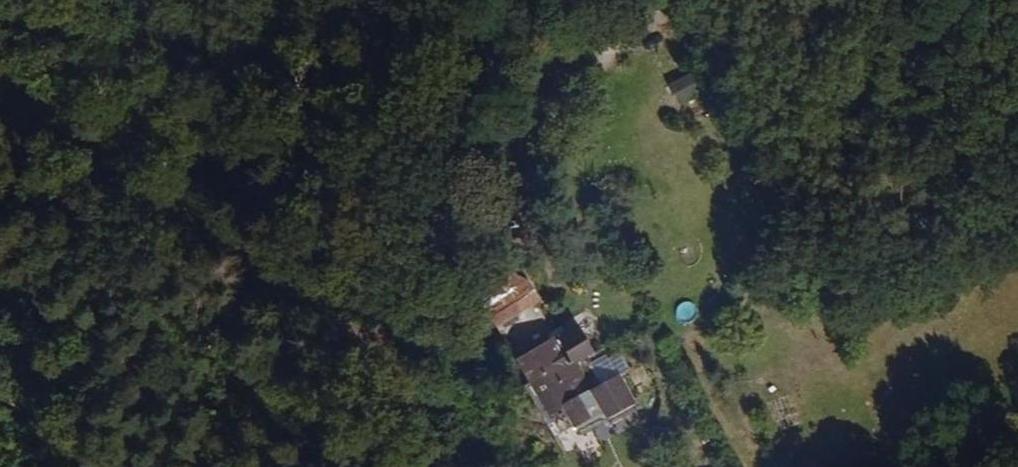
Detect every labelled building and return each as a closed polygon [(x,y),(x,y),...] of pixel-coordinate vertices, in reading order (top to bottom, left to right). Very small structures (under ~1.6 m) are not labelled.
[(670,83),(681,103),(705,90),(694,70),(670,83)] [(509,241),(510,256),(543,254),(543,239),(509,241)] [(530,282),(503,292),(511,313),(526,308),(523,300),(535,295),(530,282)] [(488,297),(468,303),(472,316),(491,311),(488,297)] [(577,362),(595,358),(589,321),(571,324),(577,362)] [(511,376),(522,403),(568,380),(565,368),(570,366),(565,353),(511,376)] [(628,384),(616,356),(599,364),(611,391),(628,384)] [(568,380),(522,403),(532,426),(588,402),(578,375),(568,380)]
